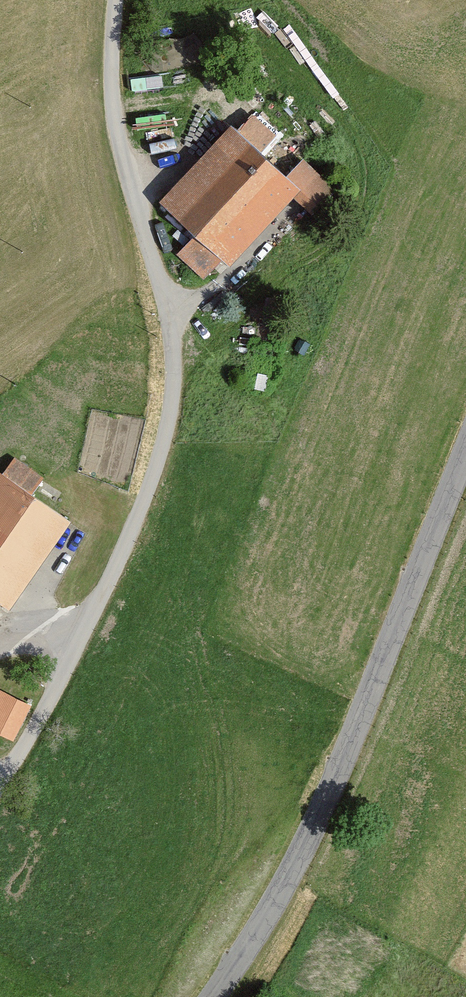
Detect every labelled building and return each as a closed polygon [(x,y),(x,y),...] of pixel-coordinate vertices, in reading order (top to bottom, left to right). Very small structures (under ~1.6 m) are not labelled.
[(238,118),(161,196),(198,235),(226,261),(303,185),(288,169),(238,118)] [(305,152),(288,169),(303,185),(319,201),(337,183),(305,152)] [(226,261),(198,235),(181,253),(205,275),(226,261)] [(4,601),(14,608),(77,520),(4,469),(0,474),(0,607),(4,601)] [(14,736),(32,699),(0,683),(0,729),(14,736)]
